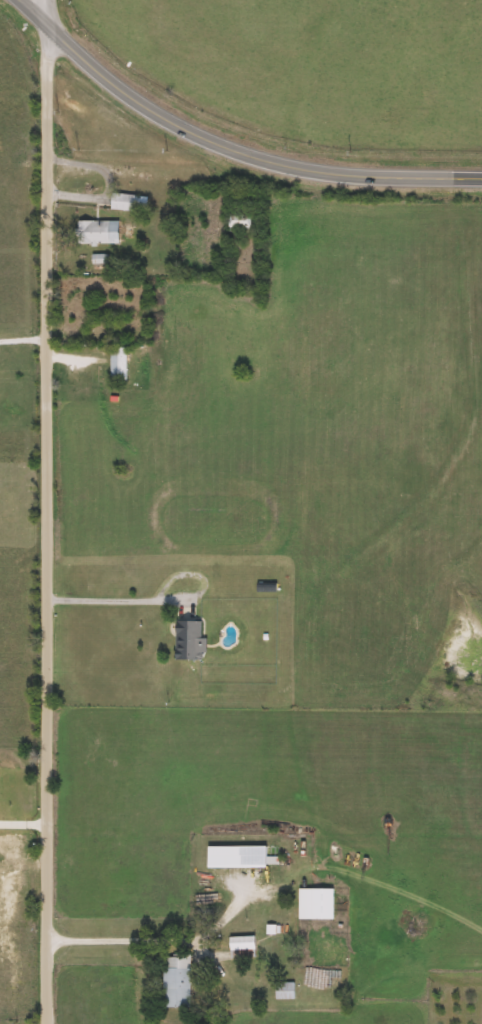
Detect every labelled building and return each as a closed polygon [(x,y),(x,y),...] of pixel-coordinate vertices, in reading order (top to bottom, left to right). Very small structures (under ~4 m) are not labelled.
[(148,197),(146,212),(111,208),(114,192),(148,197)] [(251,232),(230,232),(230,208),(251,208),(251,232)] [(120,220),(120,244),(78,244),(78,220),(120,220)] [(111,381),(111,347),(128,347),(128,381),(111,381)] [(177,660),(177,621),(205,621),(205,660),(177,660)] [(268,867),(208,867),(208,846),(268,846),(268,867)] [(334,889),(334,919),(300,919),(300,889),(334,889)] [(230,937),(256,937),(256,951),(230,951),(230,937)] [(165,955),(191,955),(191,970),(199,970),(199,976),(197,976),(197,983),(191,983),(191,1008),(165,1008),(165,955)] [(276,998),(276,983),(295,983),(295,998),(276,998)]
